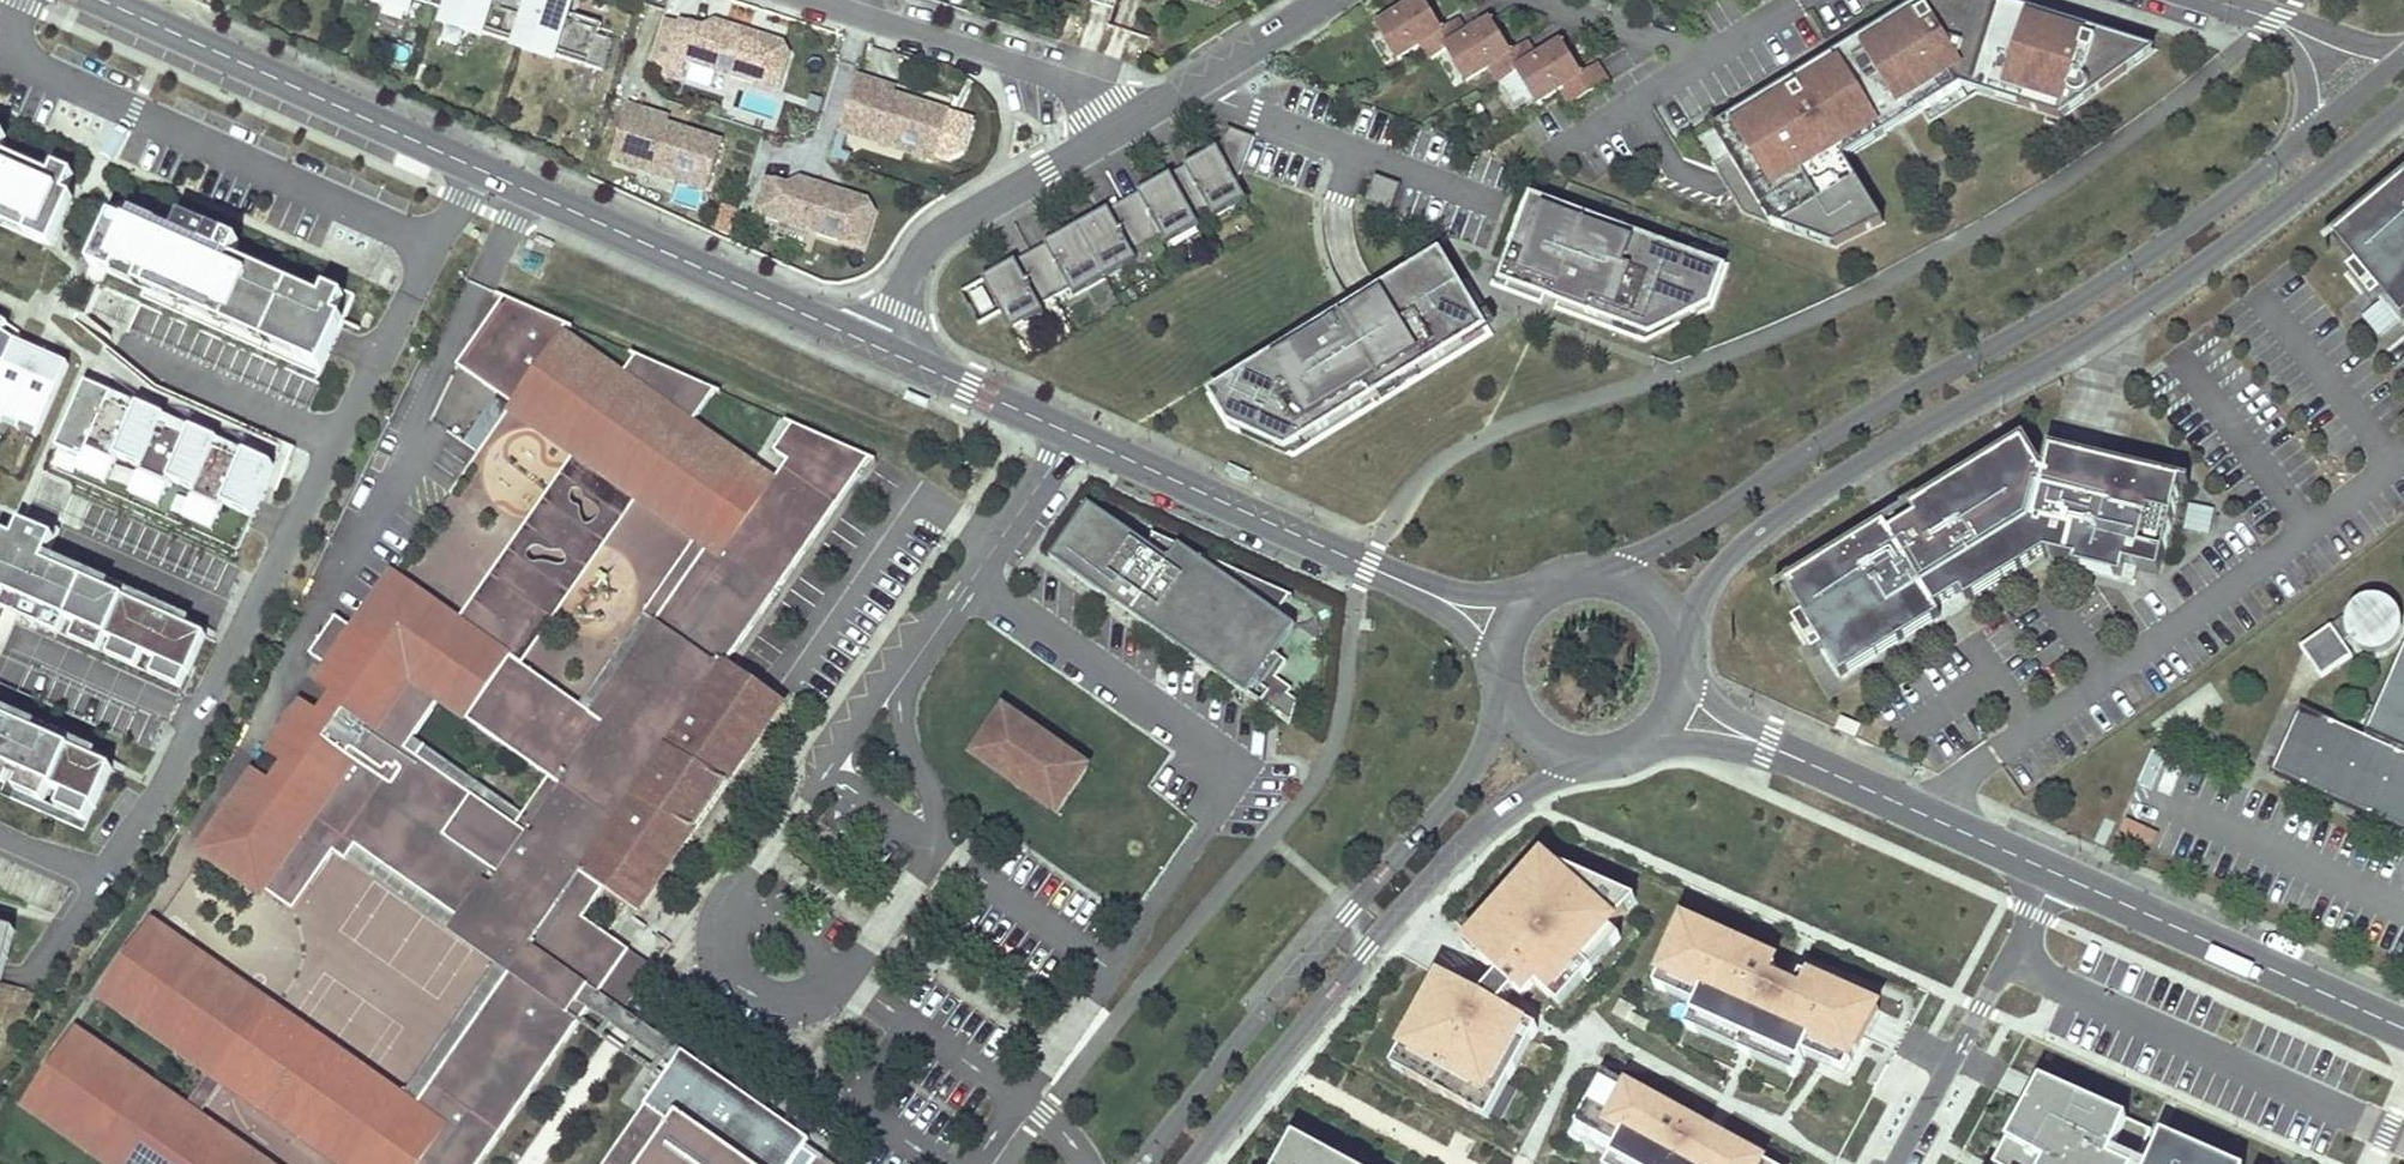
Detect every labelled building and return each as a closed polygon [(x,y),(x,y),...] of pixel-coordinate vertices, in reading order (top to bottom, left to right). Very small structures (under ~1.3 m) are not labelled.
[(371,0),(408,12),(412,0),(371,0)] [(430,4),(447,10),(443,24),(481,36),(482,33),(516,44),(515,47),(553,58),(554,56),(602,71),(612,40),(598,36),(601,23),(575,15),(573,22),(566,19),(568,12),(572,0),(522,0),(521,2),(514,0),(504,0),(503,1),(500,0),(416,0),(430,4)] [(1378,26),(1399,58),(1424,43),(1433,58),(1448,49),(1447,48),(1471,34),(1462,19),(1444,30),(1426,0),(1420,0),(1378,26)] [(1948,94),(1959,86),(1962,75),(2020,93),(2016,104),(2058,118),(2091,94),(2133,44),(2095,33),(2093,42),(2064,32),(2066,24),(2044,17),(2042,25),(1977,5),(1978,0),(1928,0),(1925,13),(1898,30),(1892,21),(1884,26),(1872,33),(1878,42),(1847,61),(1766,111),(1760,103),(1729,123),(1738,138),(1722,148),(1737,172),(1770,224),(1782,229),(1812,211),(1833,248),(1881,224),(1858,187),(1849,194),(1831,166),(1842,160),(1834,147),(1913,98),(1921,111),(1948,94)] [(1928,0),(1925,0),(1906,12),(1892,21),(1898,30),(1925,13),(1928,0)] [(1988,0),(1978,0),(1977,5),(2042,25),(2044,17),(1988,0)] [(568,12),(566,19),(573,22),(575,15),(568,12)] [(664,16),(656,42),(674,47),(682,22),(664,16)] [(1471,34),(1447,48),(1448,49),(1468,81),(1493,65),(1503,81),(1516,72),(1540,57),(1531,42),(1514,52),(1493,20),(1471,34)] [(674,47),(671,57),(693,64),(693,62),(731,75),(731,76),(752,84),(752,82),(777,89),(787,55),(782,44),(759,36),(758,39),(748,36),(749,33),(715,22),(703,29),(682,22),(674,47)] [(2093,42),(2095,33),(2084,30),(2066,24),(2064,32),(2093,42)] [(1766,111),(1847,61),(1878,42),(1872,33),(1834,58),(1760,103),(1766,111)] [(612,40),(602,71),(619,76),(629,45),(612,40)] [(1516,72),(1537,105),(1563,89),(1572,104),(1609,81),(1600,66),(1583,76),(1562,43),(1540,57),(1516,72)] [(2091,94),(2152,50),(2133,44),(2091,94)] [(2016,104),(2020,93),(1962,75),(1959,86),(2016,104)] [(1515,113),(1531,104),(1516,76),(1499,86),(1515,113)] [(855,77),(839,131),(864,139),(866,133),(933,155),(947,112),(911,101),(910,101),(908,105),(890,99),(893,89),(855,77)] [(1842,160),(1921,111),(1913,98),(1834,147),(1842,160)] [(604,127),(622,133),(630,107),(612,101),(604,127)] [(622,133),(613,160),(638,168),(640,163),(707,185),(721,142),(684,130),(683,135),(664,129),(667,119),(630,107),(622,133)] [(1738,138),(1729,123),(1712,133),(1722,148),(1738,138)] [(1221,148),(1238,183),(1243,170),(1255,138),(1247,135),(1228,128),(1221,148)] [(866,133),(864,139),(931,160),(933,155),(866,133)] [(4,151),(9,140),(0,136),(0,160),(4,151)] [(1238,183),(1221,148),(1186,168),(1189,172),(1191,177),(1177,185),(1197,220),(1204,216),(1211,212),(1216,219),(1233,209),(1229,201),(1244,193),(1238,183)] [(4,151),(0,160),(0,166),(48,187),(54,173),(4,151)] [(1858,187),(1842,160),(1831,166),(1849,194),(1858,187)] [(640,163),(638,168),(706,190),(707,185),(640,163)] [(0,166),(0,225),(39,242),(61,193),(48,187),(0,166)] [(1186,168),(1172,176),(1177,185),(1191,177),(1189,172),(1186,168)] [(51,248),(73,198),(66,195),(74,177),(56,169),(54,173),(48,187),(61,193),(39,242),(51,248)] [(742,199),(759,205),(767,179),(750,174),(742,199)] [(1392,212),(1402,184),(1393,181),(1376,175),(1366,203),(1392,212)] [(2332,237),(2354,264),(2346,271),(2371,301),(2380,293),(2402,319),(2403,317),(2403,175),(2332,237)] [(1165,239),(1197,220),(1177,185),(1172,176),(1140,195),(1142,199),(1145,204),(1130,212),(1150,247),(1154,245),(1165,239)] [(759,205),(756,215),(778,221),(778,220),(817,232),(816,234),(837,241),(837,239),(861,246),(872,212),(867,201),(843,193),(842,196),(832,193),(834,191),(800,180),(788,186),(767,179),(759,205)] [(1248,200),(1244,193),(1229,201),(1233,209),(1248,200)] [(1140,195),(1110,212),(1113,216),(1115,221),(1130,212),(1145,204),(1142,199),(1140,195)] [(1724,270),(1533,196),(1511,253),(1518,255),(1510,277),(1619,320),(1651,308),(1676,317),(1713,302),(1724,270)] [(176,227),(135,209),(128,223),(169,242),(176,227)] [(1833,248),(1812,211),(1782,229),(1833,248)] [(1136,255),(1150,247),(1130,212),(1115,221),(1113,216),(1110,212),(1047,248),(1050,252),(1053,256),(1038,265),(1058,301),(1073,292),(1105,273),(1136,255)] [(320,309),(228,268),(232,259),(239,243),(181,217),(176,227),(169,242),(128,223),(112,215),(89,265),(106,272),(100,286),(316,382),(354,298),(330,288),(325,300),(320,309)] [(1169,246),(1201,228),(1197,220),(1165,239),(1169,246)] [(1295,445),(1488,322),(1439,245),(1365,293),(1361,295),(1364,299),(1297,340),(1295,336),(1213,388),(1232,418),(1295,445)] [(1047,248),(1017,264),(1020,269),(1023,274),(1038,265),(1053,256),(1050,252),(1047,248)] [(1510,277),(1518,255),(1511,253),(1503,274),(1510,277)] [(1109,280),(1140,263),(1136,255),(1105,273),(1073,292),(1076,299),(1109,280)] [(325,300),(232,259),(228,268),(320,309),(325,300)] [(1043,309),(1058,301),(1038,265),(1023,274),(1020,269),(1017,264),(985,283),(1004,315),(1011,328),(1043,309)] [(1361,295),(1358,289),(1291,331),(1295,336),(1297,340),(1364,299),(1361,295)] [(974,297),(985,317),(997,311),(985,291),(974,297)] [(604,888),(638,912),(784,703),(728,663),(870,458),(793,424),(773,451),(786,461),(773,480),(692,422),(716,389),(636,355),(622,375),(562,333),(567,325),(504,297),(458,365),(511,404),(577,450),(641,495),(698,535),(643,615),(655,623),(592,714),(522,665),(510,657),(542,611),(514,592),(482,637),(458,620),(391,574),(353,629),(336,617),(310,654),(327,666),(316,681),(333,693),(319,716),(301,703),(269,750),(286,763),(271,785),(252,774),(201,846),(267,892),(293,910),(334,853),(345,861),(355,847),(518,960),(416,1106),(375,1163),(481,1163),(588,1010),(589,1008),(577,1000),(586,987),(598,995),(629,951),(583,918),(604,888)] [(2385,302),(2363,312),(2374,336),(2396,326),(2385,302)] [(1676,317),(1651,308),(1619,320),(1644,329),(1676,317)] [(1015,334),(1047,316),(1043,309),(1011,328),(1015,334)] [(9,326),(0,320),(0,331),(4,334),(9,326)] [(70,366),(54,359),(50,368),(13,351),(17,342),(4,334),(0,331),(0,362),(5,364),(0,375),(0,415),(3,416),(12,420),(22,424),(40,432),(70,366)] [(54,359),(17,342),(13,351),(50,368),(54,359)] [(286,445),(157,387),(104,346),(87,385),(276,469),(286,445)] [(236,558),(276,469),(87,385),(48,473),(236,558)] [(463,443),(478,453),(511,404),(497,394),(463,443)] [(10,426),(12,420),(3,416),(0,422),(10,426)] [(22,424),(12,420),(10,426),(19,430),(22,424)] [(37,438),(40,432),(22,424),(19,430),(37,438)] [(2160,571),(2181,481),(2051,450),(2045,473),(2042,472),(2023,441),(1911,510),(1915,518),(1890,533),(1885,526),(1785,587),(1803,617),(1794,623),(1814,656),(1824,650),(1842,679),(1941,617),(1936,609),(1962,593),(1967,602),(2023,567),(2027,549),(2046,553),(2065,558),(2075,560),(2074,565),(2123,577),(2127,563),(2137,566),(2160,571)] [(458,620),(482,637),(514,592),(542,611),(510,657),(522,665),(641,495),(577,450),(458,620)] [(1074,529),(1052,561),(1070,573),(1100,595),(1117,607),(1144,625),(1247,698),(1249,696),(1256,685),(1267,693),(1260,704),(1290,724),(1297,701),(1296,701),(1295,703),(1287,697),(1290,692),(1275,680),(1286,664),(1275,658),(1295,630),(1277,617),(1289,601),(1291,602),(1292,600),(1208,562),(1153,536),(1153,539),(1155,540),(1148,550),(1136,540),(1098,513),(1090,507),(1074,529)] [(43,563),(58,529),(24,514),(13,538),(0,532),(0,533),(0,608),(19,617),(183,690),(207,636),(43,563)] [(2023,567),(2046,553),(2027,549),(2023,567)] [(2134,579),(2137,566),(2127,563),(2123,577),(2134,579)] [(1070,573),(1069,575),(1098,596),(1100,595),(1070,573)] [(2298,641),(2320,678),(2403,628),(2403,626),(2383,590),(2298,641)] [(1941,617),(1967,602),(1962,593),(1936,609),(1941,617)] [(19,617),(0,608),(0,660),(19,617)] [(579,705),(592,714),(655,623),(643,615),(642,614),(579,705)] [(2366,735),(2301,706),(2271,773),(2403,832),(2403,651),(2366,735)] [(1056,813),(1072,790),(1088,767),(1004,709),(972,756),(1056,813)] [(1856,738),(1862,725),(1841,716),(1835,729),(1856,738)] [(0,719),(0,784),(9,788),(14,777),(20,780),(12,798),(85,831),(95,808),(96,809),(114,770),(0,719)] [(0,784),(0,793),(12,798),(20,780),(14,777),(9,788),(0,784)] [(196,853),(261,899),(267,892),(201,846),(196,853)] [(355,847),(345,861),(494,964),(402,1096),(416,1106),(518,960),(355,847)] [(1583,877),(1544,860),(1524,883),(1533,891),(1508,920),(1498,911),(1472,940),(1488,954),(1481,962),(1493,972),(1473,994),(1442,978),(1402,1050),(1414,1056),(1404,1075),(1477,1115),(1526,1024),(1500,1009),(1515,993),(1521,997),(1534,983),(1550,997),(1610,929),(1625,913),(1583,877)] [(1625,913),(1636,901),(1583,877),(1625,913)] [(1508,920),(1533,891),(1524,883),(1498,911),(1508,920)] [(200,1117),(221,1086),(275,1008),(150,919),(128,951),(133,954),(127,964),(121,961),(100,991),(214,1070),(209,1078),(188,1109),(200,1117)] [(1752,953),(1684,923),(1661,976),(1702,994),(1697,1007),(1692,1017),(1801,1066),(1806,1055),(1845,1073),(1880,1011),(1808,979),(1803,990),(1797,987),(1774,977),(1777,969),(1759,961),(1756,968),(1747,964),(1752,953)] [(15,931),(0,927),(0,985),(15,931)] [(1610,929),(1550,997),(1560,1007),(1621,938),(1610,929)] [(1481,962),(1488,954),(1472,940),(1465,948),(1481,962)] [(121,961),(127,964),(133,954),(128,951),(121,961)] [(598,995),(623,1012),(624,1011),(654,968),(629,951),(598,995)] [(1702,994),(1661,976),(1655,988),(1697,1007),(1702,994)] [(577,1000),(589,1008),(598,995),(586,987),(577,1000)] [(95,998),(209,1078),(214,1070),(100,991),(95,998)] [(670,1067),(671,1066),(774,1137),(769,1143),(792,1159),(801,1147),(826,1163),(833,1163),(805,1145),(809,1140),(624,1011),(623,1012),(598,995),(589,1008),(588,1010),(670,1067)] [(416,1106),(402,1096),(275,1008),(221,1086),(333,1163),(375,1163),(416,1106)] [(1687,1029),(1795,1078),(1801,1066),(1692,1017),(1687,1029)] [(1526,1024),(1477,1115),(1488,1121),(1538,1030),(1526,1024)] [(200,1117),(188,1109),(74,1029),(53,1059),(57,1063),(51,1073),(46,1069),(25,1100),(117,1163),(267,1163),(200,1117)] [(1414,1056),(1402,1050),(1392,1068),(1404,1075),(1414,1056)] [(46,1069),(51,1073),(57,1063),(53,1059),(46,1069)] [(671,1066),(670,1067),(643,1105),(644,1106),(604,1163),(826,1163),(801,1147),(792,1159),(769,1143),(774,1137),(671,1066)] [(1724,1140),(1720,1147),(1665,1116),(1669,1110),(1604,1075),(1576,1126),(1616,1148),(1610,1159),(1607,1163),(1767,1163),(1724,1140)] [(2152,1132),(2042,1082),(1997,1163),(2137,1163),(2152,1132)] [(25,1100),(19,1107),(101,1163),(117,1163),(25,1100)] [(1576,1126),(1570,1137),(1610,1159),(1616,1148),(1576,1126)] [(2151,1163),(2224,1163),(2163,1136),(2151,1163)] [(1295,1139),(1281,1163),(1341,1163),(1295,1139)]
